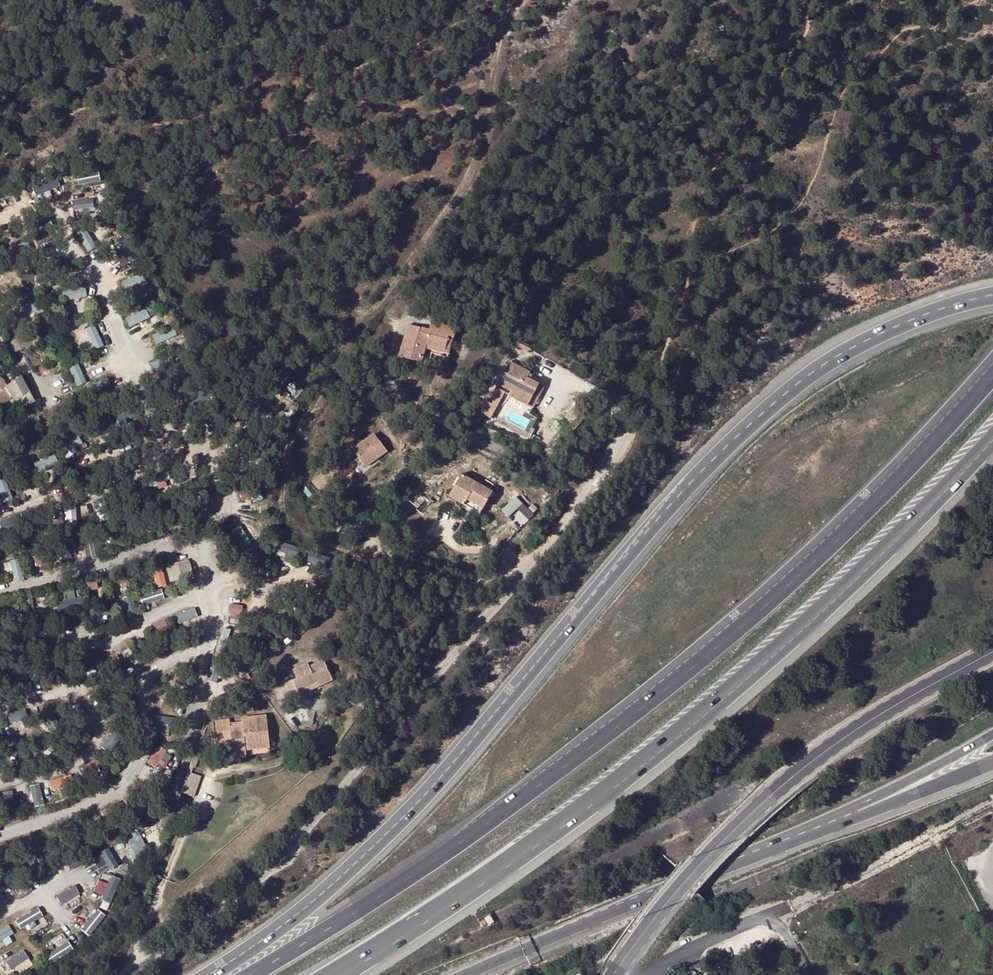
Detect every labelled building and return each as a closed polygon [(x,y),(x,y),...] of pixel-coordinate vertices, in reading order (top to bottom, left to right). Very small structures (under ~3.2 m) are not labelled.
[(36,196),(61,186),(57,173),(31,183),(36,196)] [(97,196),(73,199),(75,211),(98,208),(97,196)] [(86,226),(77,232),(90,251),(99,245),(86,226)] [(130,286),(147,283),(145,273),(128,276),(130,286)] [(65,299),(88,297),(87,286),(64,288),(65,299)] [(22,314),(43,311),(42,301),(20,304),(22,314)] [(126,317),(131,327),(152,316),(147,307),(126,317)] [(429,330),(408,325),(399,356),(422,363),(426,349),(427,345),(445,350),(449,336),(454,338),(457,327),(432,320),(429,330)] [(91,349),(103,346),(98,324),(86,327),(91,349)] [(153,333),(157,343),(177,336),(172,325),(153,333)] [(454,338),(449,336),(445,350),(427,345),(426,349),(449,355),(454,338)] [(69,366),(77,383),(87,379),(79,362),(69,366)] [(530,373),(510,362),(498,384),(511,392),(509,396),(527,406),(539,384),(530,380),(527,378),(529,374),(530,373)] [(12,399),(19,410),(33,401),(20,378),(8,385),(2,377),(0,378),(0,407),(12,399)] [(87,384),(90,393),(112,387),(110,378),(87,384)] [(511,392),(498,384),(495,389),(509,396),(511,392)] [(544,387),(539,384),(527,406),(533,409),(544,387)] [(283,411),(273,416),(276,421),(286,416),(283,411)] [(78,434),(61,443),(65,452),(83,443),(78,434)] [(391,453),(379,435),(357,450),(369,468),(391,453)] [(51,458),(40,460),(42,467),(52,465),(51,458)] [(107,469),(98,474),(103,482),(111,477),(107,469)] [(491,491),(460,473),(448,495),(463,504),(466,499),(482,508),(491,491)] [(0,478),(0,491),(4,502),(14,498),(5,476),(0,478)] [(504,509),(522,525),(534,511),(516,495),(504,509)] [(466,499),(463,504),(479,513),(482,508),(466,499)] [(76,504),(65,505),(67,526),(77,525),(76,504)] [(300,555),(302,546),(281,540),(279,549),(300,555)] [(190,564),(168,570),(170,578),(191,572),(190,564)] [(164,565),(154,566),(157,586),(167,585),(164,565)] [(121,576),(123,586),(130,584),(128,575),(121,576)] [(85,581),(88,590),(99,587),(97,578),(85,581)] [(142,603),(165,600),(163,589),(141,592),(142,603)] [(129,616),(138,614),(133,594),(124,596),(129,616)] [(231,602),(230,616),(242,617),(243,603),(231,602)] [(90,608),(92,619),(110,615),(108,604),(90,608)] [(195,607),(173,614),(178,628),(200,620),(195,607)] [(164,619),(156,623),(161,635),(169,631),(164,619)] [(94,668),(95,659),(84,658),(84,667),(94,668)] [(308,663),(293,670),(297,679),(285,683),(293,700),(300,696),(299,693),(318,685),(319,687),(333,681),(323,659),(309,666),(308,663)] [(318,685),(299,693),(300,696),(319,687),(318,685)] [(20,710),(9,713),(12,721),(23,718),(20,710)] [(242,722),(229,724),(233,757),(243,756),(242,751),(246,751),(258,750),(257,736),(269,735),(266,715),(241,718),(242,722)] [(269,735),(257,736),(258,750),(270,748),(269,735)] [(149,760),(164,770),(174,753),(159,744),(149,760)] [(50,779),(51,789),(65,788),(64,777),(50,779)] [(31,784),(34,806),(44,804),(41,783),(31,784)] [(4,790),(5,806),(15,806),(13,790),(4,790)] [(141,834),(125,840),(132,856),(148,849),(141,834)] [(113,900),(121,877),(112,873),(109,882),(99,878),(94,893),(113,900)] [(62,904),(81,893),(75,884),(57,894),(62,904)] [(24,932),(46,919),(38,906),(16,919),(24,932)] [(81,928),(89,935),(107,915),(98,908),(81,928)] [(15,933),(10,924),(0,929),(0,942),(15,933)] [(47,954),(52,962),(74,949),(69,940),(47,954)] [(17,974),(34,964),(25,949),(8,959),(17,974)]
